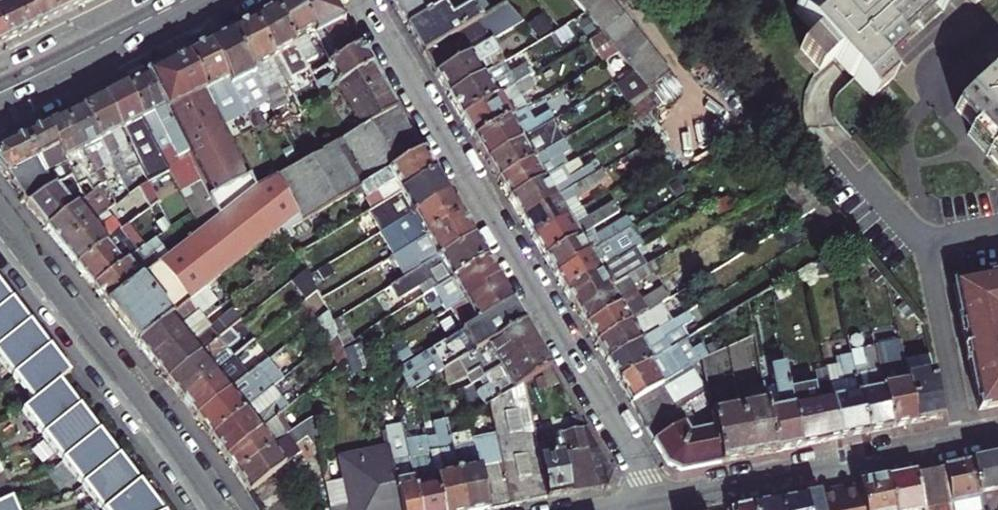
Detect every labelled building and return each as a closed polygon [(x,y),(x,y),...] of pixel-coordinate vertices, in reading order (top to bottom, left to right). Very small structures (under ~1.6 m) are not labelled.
[(27,31),(12,0),(0,0),(0,24),(7,40),(27,31)] [(47,21),(36,0),(12,0),(27,31),(47,21)] [(47,21),(83,4),(79,0),(36,0),(47,21)] [(311,75),(323,68),(315,53),(306,34),(315,29),(300,0),(285,0),(275,6),(311,75)] [(325,29),(340,58),(360,47),(332,0),(300,0),(315,29),(317,33),(325,29)] [(441,0),(391,0),(407,27),(445,4),(441,0)] [(445,4),(407,27),(422,52),(479,18),(465,0),(441,0),(445,4)] [(479,18),(492,11),(483,0),(465,0),(479,18)] [(600,35),(616,55),(624,66),(631,74),(642,88),(656,78),(594,0),(572,0),(600,35)] [(894,39),(936,1),(938,0),(855,0),(851,3),(845,3),(841,6),(841,13),(836,17),(821,0),(812,0),(796,15),(818,40),(803,53),(823,76),(839,62),(877,103),(897,84),(886,71),(874,58),(894,39)] [(936,1),(948,14),(964,0),(938,0),(936,1)] [(469,54),(492,41),(523,24),(506,2),(492,11),(479,18),(422,52),(448,95),(496,67),(505,61),(498,50),(474,63),(469,54)] [(316,83),(311,75),(275,6),(255,18),(275,58),(286,52),(305,88),(294,95),(301,107),(322,95),(321,92),(316,83)] [(245,24),(231,31),(268,103),(277,121),(301,107),(294,95),(288,84),(282,87),(268,61),(275,58),(255,18),(245,24)] [(324,48),(317,33),(315,29),(306,34),(315,53),(324,48)] [(231,31),(209,42),(245,115),(268,103),(231,31)] [(600,35),(588,42),(602,64),(616,55),(600,35)] [(874,58),(886,71),(907,52),(894,39),(874,58)] [(469,54),(474,63),(498,50),(492,41),(469,54)] [(245,115),(209,42),(186,53),(223,126),(245,115)] [(360,47),(340,58),(332,63),(327,66),(332,74),(316,83),(321,92),(337,83),(371,64),(360,47)] [(223,126),(186,53),(145,74),(218,217),(200,231),(150,271),(107,306),(130,334),(138,344),(201,294),(278,233),(280,237),(292,230),(305,222),(277,177),(255,189),(223,126)] [(616,55),(602,64),(607,72),(604,73),(612,86),(631,74),(624,66),(616,55)] [(371,64),(337,83),(363,129),(397,108),(371,64)] [(496,67),(448,95),(461,117),(529,77),(532,75),(528,69),(510,79),(508,74),(502,77),(496,67)] [(145,74),(124,85),(168,169),(190,212),(200,231),(218,217),(145,74)] [(529,77),(461,117),(475,140),(527,108),(521,97),(535,88),(529,77)] [(987,129),(997,142),(997,81),(960,115),(979,136),(987,129)] [(168,169),(124,85),(111,92),(101,96),(138,166),(146,181),(168,169)] [(101,96),(80,107),(98,141),(106,136),(114,151),(125,173),(138,166),(101,96)] [(101,164),(109,179),(116,175),(106,156),(98,141),(80,107),(64,115),(85,154),(94,150),(101,164)] [(397,108),(363,129),(324,153),(323,151),(299,164),(277,177),(305,222),(359,189),(422,150),(397,108)] [(527,108),(475,140),(487,160),(534,132),(547,125),(554,120),(548,110),(533,119),(527,108)] [(64,115),(46,124),(65,159),(72,155),(79,169),(90,163),(85,154),(64,115)] [(46,124),(24,136),(39,164),(52,187),(74,175),(65,159),(46,124)] [(973,141),(994,163),(997,159),(997,142),(987,129),(979,136),(973,141)] [(487,160),(499,180),(561,143),(555,133),(540,142),(534,132),(487,160)] [(24,136),(0,148),(0,172),(26,204),(43,193),(42,190),(28,172),(39,164),(24,136)] [(106,156),(114,151),(106,136),(98,141),(106,156)] [(561,143),(499,180),(510,199),(546,177),(561,168),(556,158),(566,152),(561,143)] [(94,150),(85,154),(90,163),(93,169),(101,164),(94,150)] [(376,207),(393,196),(435,171),(422,150),(359,189),(361,193),(366,190),(376,207)] [(435,171),(393,196),(398,205),(379,216),(367,223),(368,226),(355,234),(361,245),(376,236),(448,193),(435,171)] [(521,218),(533,238),(568,217),(563,207),(577,199),(606,182),(600,171),(573,187),(521,218)] [(74,175),(52,187),(61,203),(66,213),(79,202),(85,197),(74,175)] [(510,199),(521,218),(573,187),(567,178),(551,187),(546,177),(510,199)] [(93,203),(111,190),(106,181),(101,184),(87,196),(93,203)] [(786,192),(801,217),(820,206),(805,181),(786,192)] [(43,193),(26,204),(35,215),(47,206),(43,193)] [(448,193),(376,236),(382,247),(412,229),(417,239),(461,214),(448,193)] [(85,197),(79,202),(95,222),(103,215),(93,203),(87,196),(85,197)] [(393,196),(376,207),(374,208),(379,216),(398,205),(393,196)] [(563,207),(568,217),(583,208),(577,199),(563,207)] [(95,222),(61,249),(76,267),(123,230),(150,208),(146,201),(135,210),(133,207),(115,221),(108,211),(103,215),(95,222)] [(79,202),(66,213),(46,229),(61,249),(95,222),(79,202)] [(66,213),(61,203),(39,221),(46,229),(66,213)] [(533,238),(545,257),(592,229),(619,213),(613,203),(588,217),(574,226),(568,217),(533,238)] [(583,208),(568,217),(574,226),(588,217),(583,208)] [(393,267),(401,280),(474,236),(461,214),(417,239),(423,249),(393,267)] [(592,229),(545,257),(549,264),(555,273),(631,228),(626,219),(596,236),(592,229)] [(555,273),(565,290),(618,259),(614,253),(638,239),(631,228),(555,273)] [(123,230),(76,267),(94,289),(140,253),(123,230)] [(294,237),(292,230),(280,237),(283,243),(294,237)] [(383,290),(391,304),(420,287),(426,296),(434,291),(487,258),(474,236),(401,280),(383,290)] [(94,289),(107,306),(150,271),(144,263),(157,253),(151,244),(140,253),(94,289)] [(565,290),(575,307),(658,258),(667,253),(662,244),(622,268),(618,259),(565,290)] [(451,309),(500,280),(487,258),(434,291),(437,296),(441,293),(446,301),(442,303),(447,311),(448,311),(451,309)] [(575,307),(586,325),(638,294),(632,284),(663,267),(658,258),(575,307)] [(299,274),(293,263),(279,274),(286,284),(299,274)] [(959,283),(984,409),(997,406),(997,275),(959,283)] [(514,302),(500,280),(451,309),(464,331),(514,302)] [(0,285),(0,309),(12,300),(0,285)] [(771,289),(748,302),(752,322),(774,307),(771,289)] [(138,344),(152,363),(186,336),(180,328),(210,306),(201,294),(138,344)] [(586,325),(596,342),(648,311),(638,294),(586,325)] [(310,297),(298,306),(312,327),(323,319),(312,301),(310,297)] [(0,309),(0,346),(30,322),(12,300),(0,309)] [(525,322),(514,302),(464,331),(461,333),(460,334),(464,340),(437,355),(433,349),(401,368),(407,396),(456,365),(525,322)] [(648,311),(596,342),(607,360),(671,322),(660,304),(648,311)] [(460,334),(461,333),(448,311),(447,311),(440,315),(453,338),(460,334)] [(671,322),(607,360),(619,380),(687,339),(680,327),(688,323),(683,314),(671,322)] [(152,363),(166,380),(231,328),(224,319),(209,330),(192,343),(186,336),(152,363)] [(335,340),(326,325),(323,319),(312,327),(326,347),(335,340)] [(826,368),(829,384),(839,439),(867,433),(857,384),(845,321),(834,323),(838,343),(842,365),(832,367),(826,368)] [(30,322),(0,346),(0,362),(13,377),(50,347),(30,322)] [(495,359),(500,368),(539,345),(525,322),(456,365),(469,386),(484,377),(479,368),(495,359)] [(186,336),(192,343),(209,330),(204,323),(186,336)] [(166,380),(181,399),(227,363),(220,353),(239,338),(231,328),(166,380)] [(915,423),(905,374),(902,357),(897,331),(885,334),(887,346),(874,349),(890,428),(915,423)] [(632,402),(661,386),(702,361),(697,333),(687,339),(619,380),(632,402)] [(347,361),(341,350),(335,340),(326,347),(339,368),(347,361)] [(868,381),(857,384),(867,433),(890,428),(874,349),(873,342),(861,345),(868,381)] [(838,343),(828,345),(832,367),(842,365),(838,343)] [(489,404),(524,384),(553,367),(539,345),(500,368),(504,376),(488,385),(484,377),(469,386),(482,408),(489,404)] [(70,372),(50,347),(13,377),(33,402),(59,381),(70,372)] [(902,357),(905,374),(932,369),(928,351),(902,357)] [(227,363),(181,399),(196,417),(256,371),(247,360),(233,371),(227,363)] [(765,393),(767,401),(777,452),(801,447),(790,392),(788,379),(785,366),(771,369),(775,391),(765,393)] [(932,369),(905,374),(915,423),(941,418),(932,369)] [(256,371),(196,417),(204,428),(211,437),(272,389),(281,382),(274,373),(261,382),(256,376),(259,374),(256,371)] [(705,374),(668,396),(678,412),(708,393),(705,374)] [(814,374),(788,379),(790,392),(817,386),(814,374)] [(80,406),(59,381),(33,402),(22,411),(43,436),(80,406)] [(489,404),(501,462),(511,506),(547,499),(535,438),(524,384),(489,404)] [(817,386),(790,392),(801,447),(839,439),(829,384),(817,386)] [(678,412),(668,396),(661,386),(632,402),(649,430),(673,415),(678,412)] [(211,437),(226,457),(277,417),(297,402),(290,393),(280,399),(272,389),(211,437)] [(712,412),(715,427),(722,463),(777,452),(767,401),(747,405),(745,391),(736,393),(739,407),(712,412)] [(100,431),(80,406),(43,436),(63,461),(100,431)] [(673,415),(649,430),(669,463),(684,470),(722,463),(715,427),(690,433),(683,422),(679,424),(673,415)] [(251,493),(272,478),(291,465),(303,455),(297,447),(311,437),(317,446),(326,439),(317,416),(290,435),(238,474),(251,493)] [(277,417),(226,457),(233,467),(238,474),(290,435),(277,417)] [(446,420),(465,509),(493,509),(511,506),(501,462),(480,466),(475,443),(464,446),(461,432),(459,433),(456,418),(446,420)] [(446,420),(431,423),(434,436),(426,437),(427,439),(431,457),(443,509),(465,509),(446,420)] [(535,438),(547,499),(606,487),(615,471),(586,423),(563,427),(562,423),(543,427),(545,436),(535,438)] [(409,457),(406,443),(402,427),(385,431),(389,450),(402,509),(420,509),(409,457)] [(120,455),(100,431),(63,461),(83,485),(120,455)] [(406,443),(409,457),(415,456),(416,461),(431,457),(427,439),(406,443)] [(389,450),(342,460),(347,482),(331,485),(334,509),(402,509),(389,450)] [(120,455),(83,485),(103,509),(104,509),(141,480),(120,455)] [(431,457),(416,461),(415,456),(409,457),(420,509),(443,509),(431,457)] [(992,459),(974,463),(981,499),(983,509),(997,509),(997,458),(992,459)] [(945,469),(951,499),(952,505),(981,499),(974,463),(945,469)] [(272,478),(280,490),(299,476),(291,465),(272,478)] [(918,474),(923,505),(951,499),(945,469),(918,474)] [(923,505),(918,474),(890,480),(896,509),(925,509),(923,505)] [(141,480),(104,509),(165,509),(141,480)] [(890,480),(861,486),(866,509),(896,509),(890,480)] [(861,486),(823,493),(826,509),(866,509),(861,486)] [(782,509),(826,509),(823,493),(780,502),(782,509)] [(0,500),(0,509),(19,509),(12,495),(0,500)] [(754,509),(782,509),(780,502),(754,507),(754,509)]
